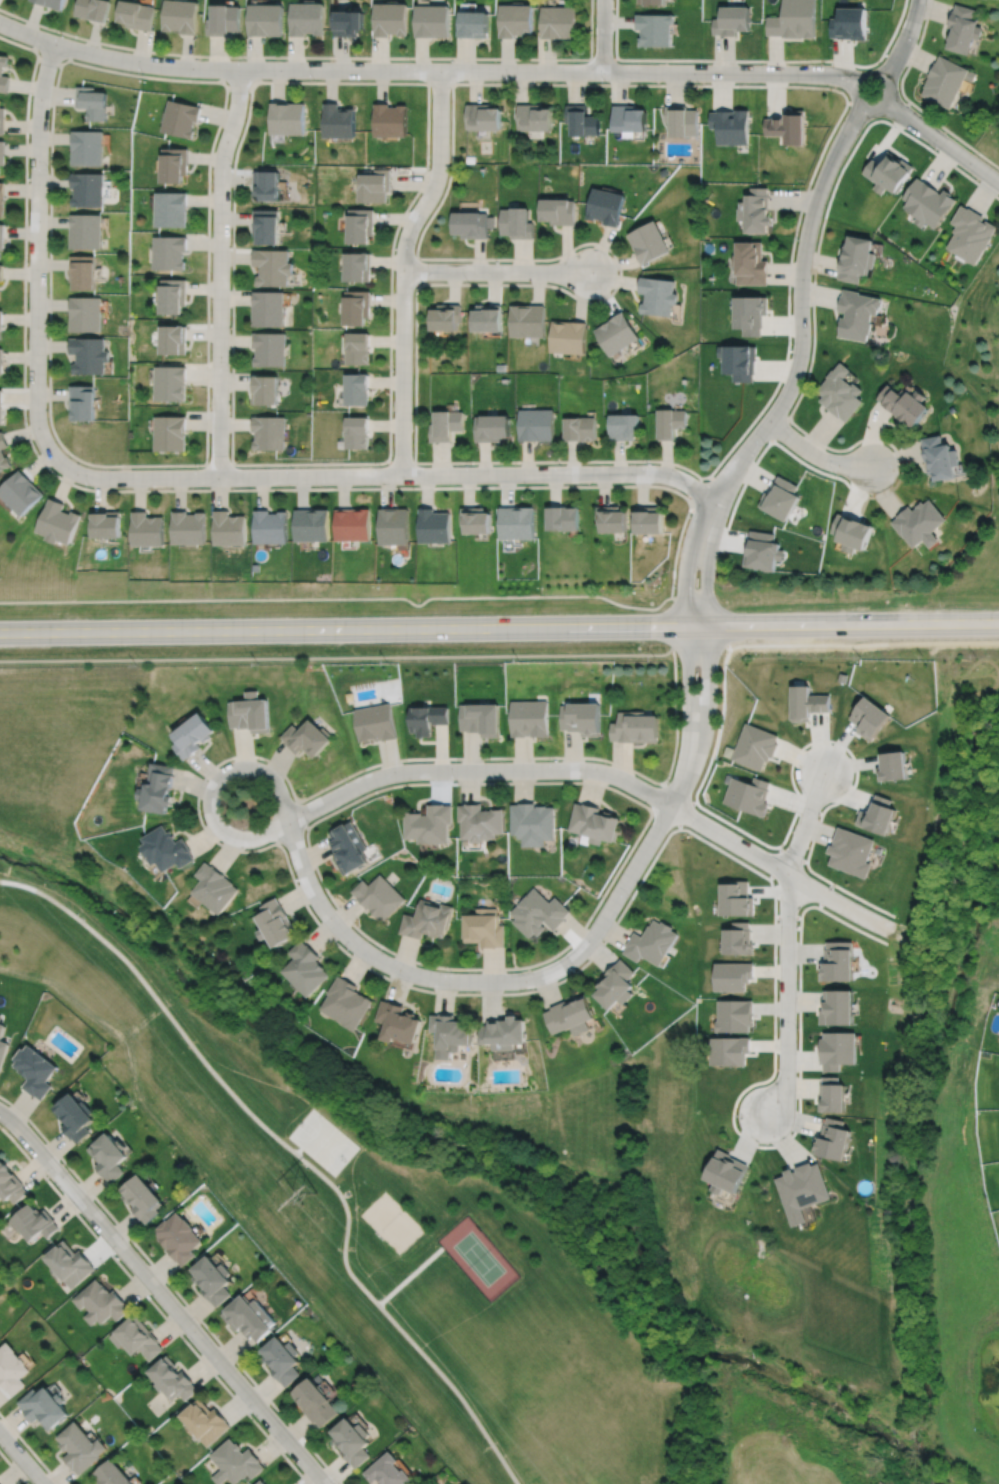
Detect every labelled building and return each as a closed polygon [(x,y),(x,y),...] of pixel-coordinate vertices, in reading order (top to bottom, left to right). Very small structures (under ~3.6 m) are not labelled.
[(60,9),(63,0),(33,0),(60,9)] [(75,14),(105,22),(110,0),(78,0),(75,14)] [(117,20),(127,22),(126,26),(151,30),(155,6),(142,4),(142,2),(128,0),(121,0),(117,20)] [(163,30),(172,31),(172,29),(181,29),(181,33),(196,34),(198,1),(187,0),(165,0),(163,30)] [(767,36),(782,36),(782,38),(815,38),(816,0),(783,0),(783,18),(767,18),(767,36)] [(292,2),(291,35),(306,36),(306,32),(315,32),(315,34),(324,34),(325,3),(292,2)] [(249,3),(249,35),(283,35),(283,4),(249,3)] [(374,3),(374,36),(389,36),(389,33),(398,33),(398,35),(407,35),(407,3),(374,3)] [(955,3),(953,10),(952,10),(947,26),(952,27),(950,34),(949,34),(947,40),(948,40),(946,47),(968,54),(972,37),(978,39),(982,27),(976,25),(978,18),(974,17),(976,9),(955,3)] [(212,4),(212,19),(207,19),(207,35),(229,35),(229,31),(240,31),(240,5),(229,5),(229,4),(212,4)] [(500,4),(499,37),(514,37),(514,34),(523,34),(523,36),(533,36),(533,4),(500,4)] [(415,5),(415,36),(449,37),(450,5),(415,5)] [(542,6),(542,38),(576,38),(576,6),(542,6)] [(722,8),(722,20),(713,20),(713,35),(721,35),(721,37),(736,37),(736,32),(740,32),(740,33),(751,33),(751,8),(722,8)] [(831,19),(831,38),(839,38),(839,40),(853,39),(853,41),(867,41),(867,37),(868,37),(868,9),(840,10),(840,19),(831,19)] [(336,10),(335,36),(360,36),(360,28),(365,28),(365,10),(336,10)] [(460,11),(460,37),(488,37),(489,11),(460,11)] [(636,15),(636,30),(641,30),(641,38),(639,38),(639,48),(672,48),(672,26),(674,26),(674,16),(636,15)] [(8,92),(10,76),(3,75),(4,66),(8,66),(9,56),(0,55),(0,91),(8,92)] [(939,55),(936,62),(934,61),(927,76),(928,76),(923,87),(924,87),(921,95),(949,108),(964,78),(971,81),(975,72),(939,55)] [(76,86),(75,107),(86,108),(86,120),(105,121),(105,92),(94,92),(94,87),(76,86)] [(169,99),(162,132),(192,139),(194,130),(193,129),(195,121),(198,121),(201,107),(169,99)] [(271,103),(271,134),(305,135),(306,103),(271,103)] [(324,103),(324,138),(356,138),(356,109),(339,108),(339,103),(324,103)] [(375,103),(375,137),(408,137),(409,105),(399,105),(399,107),(390,107),(390,104),(375,103)] [(465,104),(466,128),(469,128),(470,130),(499,130),(499,108),(489,108),(489,104),(465,104)] [(517,105),(517,129),(522,129),(522,131),(550,131),(550,109),(542,109),(542,105),(517,105)] [(565,105),(565,123),(569,123),(569,136),(585,136),(585,135),(598,135),(598,116),(585,116),(585,105),(565,105)] [(612,105),(612,130),(624,130),(624,131),(645,132),(646,110),(637,109),(637,106),(612,105)] [(665,106),(665,122),(670,122),(669,137),(687,137),(687,135),(697,135),(697,110),(686,110),(686,106),(665,106)] [(710,112),(709,128),(717,128),(717,145),(749,145),(749,110),(734,110),(734,112),(733,112),(733,111),(716,111),(716,112),(710,112)] [(765,118),(765,136),(785,136),(785,145),(805,145),(805,110),(785,110),(785,117),(772,117),(772,118),(765,118)] [(71,131),(71,146),(72,146),(71,165),(102,166),(102,131),(71,131)] [(163,149),(163,155),(161,155),(161,184),(183,184),(183,175),(188,175),(188,149),(163,149)] [(871,159),(861,173),(875,183),(872,188),(880,194),(885,188),(893,194),(894,193),(895,194),(902,184),(901,183),(912,167),(901,159),(900,160),(887,151),(878,163),(871,159)] [(658,170),(661,176),(668,173),(665,167),(658,170)] [(360,175),(360,203),(387,203),(387,192),(391,192),(391,169),(375,169),(375,175),(360,175)] [(254,171),(254,195),(257,195),(257,196),(262,196),(262,201),(279,201),(280,172),(254,171)] [(71,173),(71,189),(74,189),(74,198),(72,198),(72,206),(103,207),(104,174),(71,173)] [(916,178),(901,198),(906,202),(902,207),(916,217),(912,222),(921,228),(925,222),(934,229),(955,200),(949,196),(951,194),(943,189),(939,194),(937,192),(937,191),(923,181),(922,182),(916,178)] [(593,188),(585,219),(594,221),(595,219),(604,221),(603,224),(617,227),(625,196),(593,188)] [(751,188),(751,196),(746,195),(746,202),(739,202),(739,209),(737,209),(737,221),(745,221),(745,234),(768,234),(768,226),(773,227),(773,217),(769,217),(769,195),(768,195),(768,188),(751,188)] [(155,193),(155,227),(187,227),(187,193),(155,193)] [(539,200),(539,222),(551,222),(551,226),(574,226),(574,201),(569,201),(569,200),(539,200)] [(960,205),(949,223),(955,226),(952,232),(954,234),(945,248),(975,266),(991,238),(991,237),(997,227),(985,220),(984,223),(981,221),(983,217),(968,208),(967,209),(960,205)] [(254,207),(255,234),(258,234),(259,242),(280,242),(280,211),(279,211),(279,207),(254,207)] [(349,207),(349,242),(370,242),(370,233),(374,233),(374,207),(349,207)] [(500,209),(500,235),(510,235),(510,236),(511,236),(511,239),(532,239),(533,223),(527,223),(527,209),(510,209),(500,209)] [(451,213),(451,235),(461,235),(460,239),(486,239),(486,213),(451,213)] [(70,215),(70,249),(101,250),(102,215),(70,215)] [(628,235),(643,266),(671,252),(655,221),(628,235)] [(847,236),(845,243),(844,243),(843,247),(845,248),(844,250),(842,249),(841,257),(839,257),(836,272),(838,272),(837,280),(858,284),(859,275),(864,276),(865,275),(866,275),(868,269),(871,270),(874,254),(869,253),(871,241),(847,236)] [(154,237),(154,270),(185,270),(185,261),(184,261),(184,252),(187,252),(187,237),(154,237)] [(736,243),(736,256),(732,255),(732,266),(736,266),(736,285),(767,285),(767,277),(768,277),(768,261),(762,261),(762,242),(753,242),(753,243),(736,243)] [(254,247),(254,264),(261,264),(261,273),(258,273),(258,284),(289,284),(289,271),(294,271),(294,259),(290,259),(290,248),(254,247)] [(345,249),(345,280),(371,280),(371,249),(345,249)] [(70,253),(70,279),(74,279),(74,288),(95,288),(95,253),(70,253)] [(162,277),(162,281),(161,281),(161,312),(182,312),(182,304),(187,304),(187,277),(162,277)] [(641,277),(639,294),(646,294),(645,304),(641,304),(640,314),(672,318),(674,306),(677,306),(679,295),(675,295),(676,282),(641,277)] [(253,289),(254,324),(285,324),(285,289),(253,289)] [(345,289),(345,323),(366,323),(366,315),(370,315),(371,289),(345,289)] [(842,289),(841,296),(839,296),(836,312),(844,313),(843,319),(839,318),(838,323),(839,324),(837,337),(865,342),(866,337),(868,338),(869,332),(868,332),(870,324),(869,324),(870,316),(875,317),(876,311),(878,311),(878,307),(880,308),(881,303),(879,303),(880,299),(859,295),(859,293),(842,289)] [(70,295),(70,330),(100,330),(101,295),(70,295)] [(735,297),(734,330),(742,330),(742,337),(760,337),(760,329),(762,329),(762,317),(764,317),(764,316),(768,316),(768,298),(735,297)] [(437,305),(437,311),(429,311),(429,332),(456,333),(456,323),(460,323),(460,305),(437,305)] [(476,306),(476,312),(471,312),(471,333),(500,334),(501,306),(476,306)] [(510,306),(510,338),(544,339),(545,306),(510,306)] [(594,331),(611,358),(640,340),(623,312),(594,331)] [(552,321),(550,354),(584,356),(587,324),(552,321)] [(161,323),(161,353),(186,353),(186,324),(185,324),(185,323),(161,323)] [(347,330),(347,363),(370,363),(371,330),(347,330)] [(253,331),(253,346),(257,346),(257,355),(255,355),(255,365),(286,365),(286,331),(253,331)] [(70,336),(69,352),(76,352),(76,362),(73,362),(73,372),(104,372),(104,360),(109,360),(109,348),(105,348),(105,336),(70,336)] [(717,347),(717,358),(724,358),(724,376),(733,376),(733,383),(753,383),(753,375),(754,375),(754,361),(756,361),(756,347),(717,347)] [(839,363),(832,371),(831,370),(825,378),(826,379),(816,392),(822,397),(818,402),(825,407),(824,408),(838,419),(838,418),(845,423),(861,402),(855,398),(860,391),(851,384),(849,387),(841,380),(849,371),(839,363)] [(155,364),(154,399),(185,399),(186,365),(155,364)] [(347,371),(346,404),(369,404),(369,371),(347,371)] [(255,373),(255,375),(253,375),(253,403),(278,404),(278,373),(255,373)] [(69,384),(69,408),(72,408),(72,418),(94,419),(94,388),(93,388),(93,384),(69,384)] [(886,386),(875,399),(882,404),(880,406),(897,419),(912,431),(927,410),(920,404),(924,398),(915,392),(911,397),(902,390),(898,395),(886,386)] [(518,411),(518,443),(533,443),(533,442),(552,442),(552,411),(518,411)] [(657,411),(658,441),(674,441),(674,430),(686,430),(686,411),(657,411)] [(432,413),(433,425),(429,425),(429,443),(450,443),(450,432),(463,432),(463,412),(432,413)] [(154,415),(154,449),(185,450),(185,415),(154,415)] [(253,415),(253,430),(256,430),(256,439),(254,439),(254,448),(285,448),(285,415),(253,415)] [(347,415),(347,447),(370,448),(370,415),(347,415)] [(609,416),(610,441),(634,441),(634,435),(638,435),(638,416),(609,416)] [(474,418),(474,443),(500,443),(500,440),(508,440),(508,417),(474,418)] [(563,419),(564,443),(580,443),(580,442),(595,442),(595,419),(563,419)] [(13,464),(9,455),(6,456),(3,447),(9,445),(3,429),(0,430),(0,469),(13,464)] [(921,440),(922,448),(921,448),(923,463),(927,463),(928,469),(927,470),(928,477),(932,476),(933,484),(954,481),(952,469),(958,468),(956,452),(949,453),(948,447),(942,448),(940,437),(921,440)] [(0,489),(0,491),(23,514),(44,493),(20,468),(0,489)] [(778,474),(774,481),(773,480),(767,492),(764,491),(761,497),(762,498),(758,504),(786,519),(800,494),(795,491),(798,485),(778,474)] [(50,497),(37,530),(49,534),(47,538),(58,542),(59,538),(71,543),(82,513),(73,510),(72,513),(63,509),(65,503),(50,497)] [(930,498),(924,502),(922,500),(916,505),(917,506),(913,509),(909,504),(896,515),(897,516),(891,521),(902,534),(903,533),(914,546),(924,538),(931,546),(940,538),(933,530),(947,518),(930,498)] [(548,506),(548,529),(580,529),(579,505),(548,506)] [(597,505),(597,524),(601,524),(601,531),(628,530),(628,509),(621,509),(621,505),(597,505)] [(461,507),(461,524),(466,524),(466,532),(492,532),(491,511),(485,511),(485,506),(461,507)] [(500,506),(500,538),(535,538),(535,506),(500,506)] [(635,506),(636,532),(665,531),(665,510),(660,510),(660,506),(635,506)] [(379,507),(380,543),(409,543),(408,507),(379,507)] [(419,507),(419,542),(451,541),(451,511),(434,511),(434,507),(419,507)] [(294,508),(294,540),(329,540),(329,508),(294,508)] [(335,508),(335,539),(370,539),(370,508),(335,508)] [(215,509),(216,544),(248,543),(247,514),(230,515),(230,509),(215,509)] [(256,509),(256,542),(289,542),(289,510),(280,510),(280,512),(271,512),(271,509),(256,509)] [(93,511),(94,536),(122,535),(122,514),(121,510),(109,510),(109,511),(93,511)] [(133,510),(134,545),(165,544),(165,515),(148,515),(148,510),(133,510)] [(174,510),(174,543),(207,542),(207,511),(198,511),(198,513),(188,513),(188,510),(174,510)] [(838,512),(831,531),(838,533),(837,538),(844,541),(842,547),(853,552),(856,545),(863,548),(865,545),(866,545),(868,541),(867,540),(873,524),(864,521),(864,522),(863,521),(863,520),(852,516),(852,517),(838,512)] [(750,529),(747,545),(745,545),(743,564),(761,567),(761,568),(764,569),(764,570),(770,570),(773,570),(775,558),(782,559),(784,549),(778,548),(779,542),(773,541),(775,533),(750,529)] [(793,685),(793,721),(810,721),(810,718),(811,718),(811,711),(814,711),(814,712),(825,712),(825,711),(831,711),(831,695),(811,695),(811,685),(793,685)] [(230,701),(232,728),(239,727),(239,729),(253,728),(253,733),(271,732),(271,729),(272,729),(270,699),(259,700),(259,690),(246,691),(247,700),(230,701)] [(867,696),(850,718),(861,726),(858,731),(872,741),(875,737),(875,738),(893,715),(867,696)] [(512,701),(512,737),(526,736),(526,735),(532,735),(532,736),(549,736),(549,700),(512,701)] [(355,710),(361,741),(377,738),(377,741),(384,740),(399,738),(392,703),(355,710)] [(561,705),(562,729),(569,729),(569,731),(583,730),(583,736),(600,736),(600,732),(601,732),(601,703),(569,703),(569,705),(561,705)] [(460,704),(461,730),(468,730),(468,732),(482,732),(482,737),(500,737),(499,704),(460,704)] [(410,707),(410,732),(417,732),(417,738),(423,738),(423,736),(431,736),(430,721),(433,721),(433,724),(449,724),(448,706),(410,707)] [(611,722),(612,740),(619,740),(619,742),(658,742),(658,738),(659,738),(659,715),(644,715),(644,711),(619,711),(619,722),(611,722)] [(202,712),(175,734),(175,735),(173,737),(178,743),(174,746),(186,760),(191,756),(192,757),(203,748),(200,744),(204,741),(206,743),(213,737),(212,735),(217,731),(202,712)] [(294,724),(282,737),(288,742),(287,743),(298,754),(304,748),(315,758),(318,754),(319,756),(334,740),(331,736),(332,735),(325,727),(323,729),(313,719),(309,724),(307,722),(299,729),(294,724)] [(746,722),(731,759),(761,771),(765,760),(768,761),(770,756),(773,758),(778,743),(776,742),(779,735),(746,722)] [(880,754),(881,767),(878,767),(878,773),(879,773),(880,782),(910,779),(907,751),(880,754)] [(152,763),(149,784),(148,784),(148,789),(141,788),(139,799),(145,800),(144,810),(169,814),(170,807),(174,807),(175,796),(172,796),(175,775),(174,774),(176,766),(152,763)] [(732,777),(723,803),(764,817),(768,803),(765,802),(769,789),(768,789),(770,782),(754,777),(752,784),(732,777)] [(877,794),(875,801),(874,801),(869,813),(862,811),(857,824),(890,836),(899,810),(891,807),(893,800),(877,794)] [(459,805),(459,822),(462,822),(462,840),(471,840),(471,843),(484,843),(484,840),(495,840),(495,834),(504,834),(504,809),(492,809),(492,811),(482,811),(482,803),(466,804),(466,805),(459,805)] [(512,805),(512,835),(519,835),(519,839),(524,839),(524,848),(547,847),(547,840),(556,840),(556,807),(548,807),(548,806),(538,806),(538,807),(536,807),(536,803),(520,803),(520,805),(512,805)] [(577,803),(570,831),(591,836),(590,842),(602,845),(604,840),(616,843),(623,819),(613,816),(613,817),(600,814),(602,808),(585,803),(584,805),(577,803)] [(405,812),(406,839),(419,839),(419,844),(449,844),(449,824),(453,824),(453,805),(445,806),(445,804),(428,804),(428,815),(423,815),(423,813),(416,813),(416,812),(405,812)] [(351,821),(345,824),(329,833),(333,840),(329,842),(336,855),(333,857),(344,876),(348,873),(348,874),(367,863),(366,861),(368,860),(363,852),(368,849),(351,821)] [(164,825),(143,839),(147,844),(142,847),(154,866),(159,863),(165,873),(179,864),(182,869),(196,860),(192,853),(193,853),(184,838),(178,842),(175,839),(177,838),(173,831),(169,833),(164,825)] [(839,827),(834,842),(835,843),(834,846),(832,845),(829,853),(834,855),(830,865),(868,879),(873,865),(868,863),(876,840),(839,827)] [(206,862),(196,875),(203,880),(192,894),(221,916),(240,890),(234,885),(235,884),(225,877),(226,876),(214,866),(213,867),(206,862)] [(362,880),(351,892),(357,897),(356,899),(367,910),(368,908),(370,910),(369,911),(376,918),(377,917),(383,922),(405,899),(380,874),(368,886),(362,880)] [(722,884),(722,917),(751,917),(751,916),(755,916),(755,898),(749,898),(749,881),(732,881),(732,884),(722,884)] [(513,922),(530,938),(535,933),(538,936),(546,928),(543,925),(546,922),(555,931),(566,919),(565,918),(571,912),(555,897),(550,903),(534,888),(510,913),(516,919),(513,922)] [(277,898),(262,907),(265,913),(258,917),(265,929),(259,933),(264,942),(270,938),(277,950),(297,938),(296,936),(299,934),(277,898)] [(404,914),(399,934),(422,940),(423,934),(436,938),(437,937),(444,939),(447,930),(448,931),(454,907),(441,904),(439,909),(429,906),(430,902),(420,899),(415,917),(404,914)] [(464,916),(464,943),(481,943),(481,949),(496,949),(496,947),(505,947),(505,925),(500,925),(500,915),(497,915),(497,909),(477,909),(477,916),(464,916)] [(634,930),(626,944),(627,944),(623,951),(638,959),(642,953),(660,963),(678,930),(672,927),(673,924),(662,918),(661,921),(654,917),(651,923),(649,923),(642,934),(634,930)] [(723,925),(723,953),(753,952),(752,940),(750,940),(750,927),(749,927),(749,920),(732,920),(732,924),(723,925)] [(826,939),(826,946),(825,946),(825,959),(823,959),(823,960),(819,960),(820,979),(852,979),(852,939),(826,939)] [(303,940),(290,953),(297,959),(283,973),(310,999),(332,976),(326,970),(327,969),(318,961),(322,957),(310,946),(309,946),(303,940)] [(594,991),(601,997),(600,998),(608,1006),(618,997),(622,1001),(632,991),(628,986),(633,981),(628,977),(635,970),(621,956),(616,962),(615,962),(604,972),(607,974),(602,979),(601,978),(596,983),(599,986),(594,991)] [(714,960),(713,988),(744,988),(744,980),(749,980),(749,976),(753,976),(753,961),(714,960)] [(339,973),(328,991),(329,992),(321,1006),(345,1021),(345,1022),(356,1028),(373,998),(363,992),(363,993),(359,991),(359,990),(356,988),(358,984),(339,973)] [(824,988),(824,995),(823,995),(823,1008),(820,1008),(820,1023),(853,1023),(852,986),(828,987),(828,988),(824,988)] [(544,1010),(553,1032),(574,1023),(575,1025),(584,1021),(583,1019),(594,1014),(586,994),(585,992),(566,1000),(566,998),(550,1005),(551,1007),(544,1010)] [(383,998),(377,1018),(387,1021),(383,1035),(395,1038),(396,1034),(417,1040),(424,1016),(417,1014),(418,1011),(410,1009),(409,1011),(404,1010),(405,1003),(390,999),(390,1000),(383,998)] [(717,998),(717,1019),(715,1019),(715,1030),(749,1030),(749,1024),(752,1024),(753,998),(717,998)] [(430,1013),(429,1029),(436,1029),(435,1044),(436,1044),(435,1056),(449,1057),(449,1050),(459,1050),(460,1042),(472,1043),(472,1038),(473,1038),(473,1033),(472,1033),(472,1029),(469,1029),(470,1027),(464,1027),(464,1024),(462,1021),(460,1021),(460,1018),(454,1017),(454,1012),(438,1012),(438,1013),(430,1013)] [(479,1023),(480,1040),(491,1040),(492,1048),(513,1047),(513,1040),(525,1039),(524,1016),(516,1016),(516,1012),(507,1012),(507,1016),(500,1017),(500,1018),(497,1018),(497,1019),(490,1020),(490,1018),(487,1018),(487,1023),(479,1023)] [(819,1036),(819,1048),(820,1048),(820,1062),(823,1062),(823,1070),(840,1070),(840,1062),(855,1062),(855,1030),(823,1030),(823,1036),(819,1036)] [(710,1035),(710,1063),(745,1063),(745,1051),(749,1051),(749,1035),(710,1035)] [(8,1040),(0,1037),(0,1067),(8,1040)] [(26,1041),(22,1046),(20,1045),(12,1056),(15,1059),(12,1063),(18,1068),(17,1069),(27,1077),(21,1085),(34,1095),(35,1094),(41,1098),(52,1084),(45,1079),(57,1064),(26,1041)] [(822,1075),(822,1082),(820,1082),(820,1096),(819,1096),(819,1110),(844,1110),(844,1081),(839,1081),(839,1075),(822,1075)] [(70,1089),(52,1104),(58,1111),(57,1112),(62,1118),(63,1117),(67,1121),(61,1126),(71,1137),(71,1136),(76,1142),(91,1130),(86,1124),(94,1118),(89,1112),(92,1109),(82,1098),(79,1100),(70,1089)] [(827,1115),(825,1122),(824,1122),(821,1135),(816,1134),(812,1152),(843,1159),(850,1127),(843,1126),(845,1119),(827,1115)] [(87,1147),(99,1161),(95,1165),(105,1177),(106,1177),(111,1182),(124,1170),(117,1162),(127,1153),(122,1147),(125,1145),(119,1137),(115,1140),(107,1129),(92,1141),(93,1142),(87,1147)] [(718,1147),(714,1154),(713,1154),(702,1176),(713,1181),(709,1188),(719,1193),(722,1186),(734,1192),(748,1164),(730,1155),(731,1153),(718,1147)] [(2,1194),(6,1198),(9,1195),(15,1202),(28,1190),(23,1185),(24,1184),(9,1167),(10,1167),(4,1160),(4,1161),(0,1157),(0,1196),(2,1194)] [(775,1177),(792,1225),(806,1220),(801,1207),(831,1196),(818,1161),(811,1164),(810,1161),(795,1166),(796,1169),(792,1170),(791,1166),(783,1169),(785,1173),(775,1177)] [(136,1172),(119,1187),(124,1192),(121,1195),(127,1202),(130,1200),(134,1204),(130,1207),(140,1218),(145,1223),(159,1211),(156,1207),(161,1203),(158,1199),(160,1198),(136,1172)] [(31,1201),(12,1217),(30,1240),(42,1230),(47,1237),(59,1227),(54,1221),(55,1219),(45,1208),(41,1212),(37,1207),(36,1208),(31,1201)] [(165,1218),(156,1226),(157,1228),(154,1230),(159,1237),(158,1238),(165,1246),(166,1245),(167,1247),(165,1248),(176,1261),(177,1260),(182,1265),(195,1253),(191,1248),(201,1240),(191,1228),(192,1227),(183,1217),(182,1218),(176,1211),(166,1219),(165,1218)] [(64,1239),(44,1255),(53,1266),(50,1268),(56,1276),(59,1273),(72,1288),(96,1268),(91,1262),(80,1248),(76,1252),(64,1239)] [(206,1253),(190,1267),(196,1274),(193,1277),(197,1283),(199,1282),(203,1287),(200,1289),(215,1307),(231,1293),(224,1284),(229,1280),(225,1275),(230,1272),(221,1262),(217,1266),(206,1253)] [(97,1278),(73,1298),(81,1308),(85,1304),(91,1311),(84,1316),(92,1324),(98,1319),(101,1323),(112,1314),(117,1320),(130,1309),(125,1303),(126,1302),(115,1289),(111,1292),(103,1283),(102,1284),(97,1278)] [(241,1293),(223,1309),(224,1310),(221,1313),(236,1330),(239,1327),(248,1338),(251,1335),(256,1341),(271,1328),(269,1326),(275,1322),(254,1298),(249,1303),(241,1293)] [(133,1315),(115,1331),(116,1331),(110,1336),(120,1347),(123,1344),(132,1355),(140,1348),(150,1360),(164,1348),(158,1342),(160,1341),(137,1313),(134,1316),(133,1315)] [(276,1335),(260,1349),(265,1355),(262,1358),(267,1363),(268,1362),(273,1367),(269,1370),(279,1381),(280,1381),(285,1386),(300,1373),(293,1365),(298,1360),(294,1356),(299,1352),(289,1341),(285,1345),(276,1335)] [(0,1348),(0,1384),(6,1391),(7,1390),(13,1396),(26,1384),(20,1378),(30,1370),(25,1364),(26,1362),(22,1358),(20,1358),(14,1351),(15,1350),(7,1341),(0,1348)] [(168,1354),(149,1370),(158,1381),(155,1384),(160,1391),(163,1388),(173,1399),(180,1393),(185,1400),(198,1389),(193,1382),(194,1381),(184,1369),(180,1372),(175,1366),(176,1364),(168,1354)] [(309,1377),(292,1391),(293,1392),(291,1394),(304,1409),(303,1410),(314,1422),(315,1421),(321,1427),(338,1412),(329,1401),(330,1400),(309,1377)] [(35,1388),(19,1402),(25,1409),(23,1410),(33,1422),(39,1418),(49,1430),(70,1413),(62,1404),(66,1400),(59,1392),(55,1395),(47,1386),(39,1393),(35,1388)] [(198,1397),(177,1415),(186,1425),(184,1427),(191,1435),(193,1433),(198,1439),(199,1438),(206,1446),(229,1426),(225,1421),(225,1420),(214,1407),(210,1411),(198,1397)] [(346,1417),(330,1431),(335,1437),(332,1440),(337,1445),(338,1444),(343,1449),(340,1451),(350,1463),(355,1468),(370,1456),(363,1447),(369,1443),(364,1438),(369,1434),(359,1423),(355,1427),(346,1417)] [(76,1421),(58,1437),(63,1443),(60,1445),(66,1451),(68,1449),(70,1452),(64,1458),(74,1470),(75,1469),(80,1475),(102,1456),(101,1455),(108,1448),(100,1438),(95,1443),(76,1421)] [(208,1455),(220,1469),(211,1477),(217,1483),(219,1483),(227,1477),(233,1483),(241,1477),(242,1478),(247,1473),(251,1478),(263,1468),(258,1462),(260,1461),(248,1447),(242,1453),(239,1449),(241,1448),(236,1442),(234,1444),(229,1438),(208,1455)] [(363,1473),(372,1483),(377,1479),(381,1483),(405,1483),(411,1479),(402,1469),(400,1471),(394,1464),(397,1461),(388,1451),(363,1473)] [(93,1473),(98,1479),(96,1481),(99,1483),(132,1483),(109,1458),(93,1473)]
